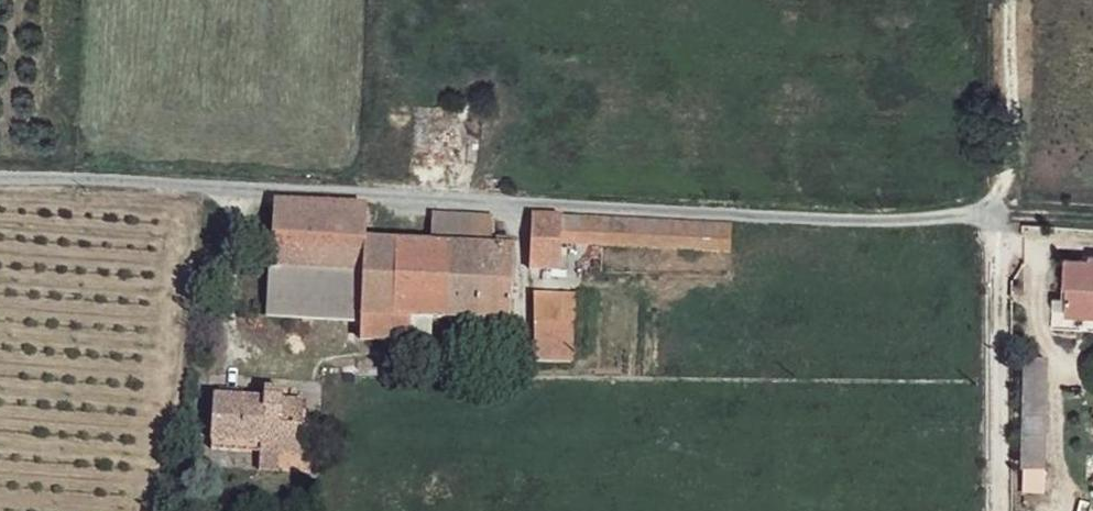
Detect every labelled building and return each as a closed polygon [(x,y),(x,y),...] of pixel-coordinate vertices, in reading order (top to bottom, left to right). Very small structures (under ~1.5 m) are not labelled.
[(370,209),(276,203),(271,266),(361,274),(366,274),(370,240),(370,209)] [(422,204),(420,243),(481,247),(482,206),(422,204)] [(734,224),(533,214),(530,267),(563,270),(566,243),(733,253),(734,224)] [(420,243),(370,240),(366,274),(361,274),(358,311),(409,315),(506,323),(512,250),(481,247),(420,243)] [(1068,261),(1065,285),(1070,286),(1069,309),(1092,309),(1092,256),(1091,256),(1088,262),(1068,261)] [(361,274),(271,266),(270,312),(356,318),(358,311),(361,274)] [(576,297),(537,297),(537,324),(574,329),(576,297)] [(409,315),(358,311),(356,318),(355,343),(405,348),(409,315)] [(574,329),(537,324),(533,362),(571,365),(574,329)] [(1047,357),(1026,355),(1023,468),(1045,469),(1047,357)] [(253,387),(204,386),(200,431),(250,438),(248,460),(265,462),(266,446),(286,446),(290,383),(254,376),(253,387)]
